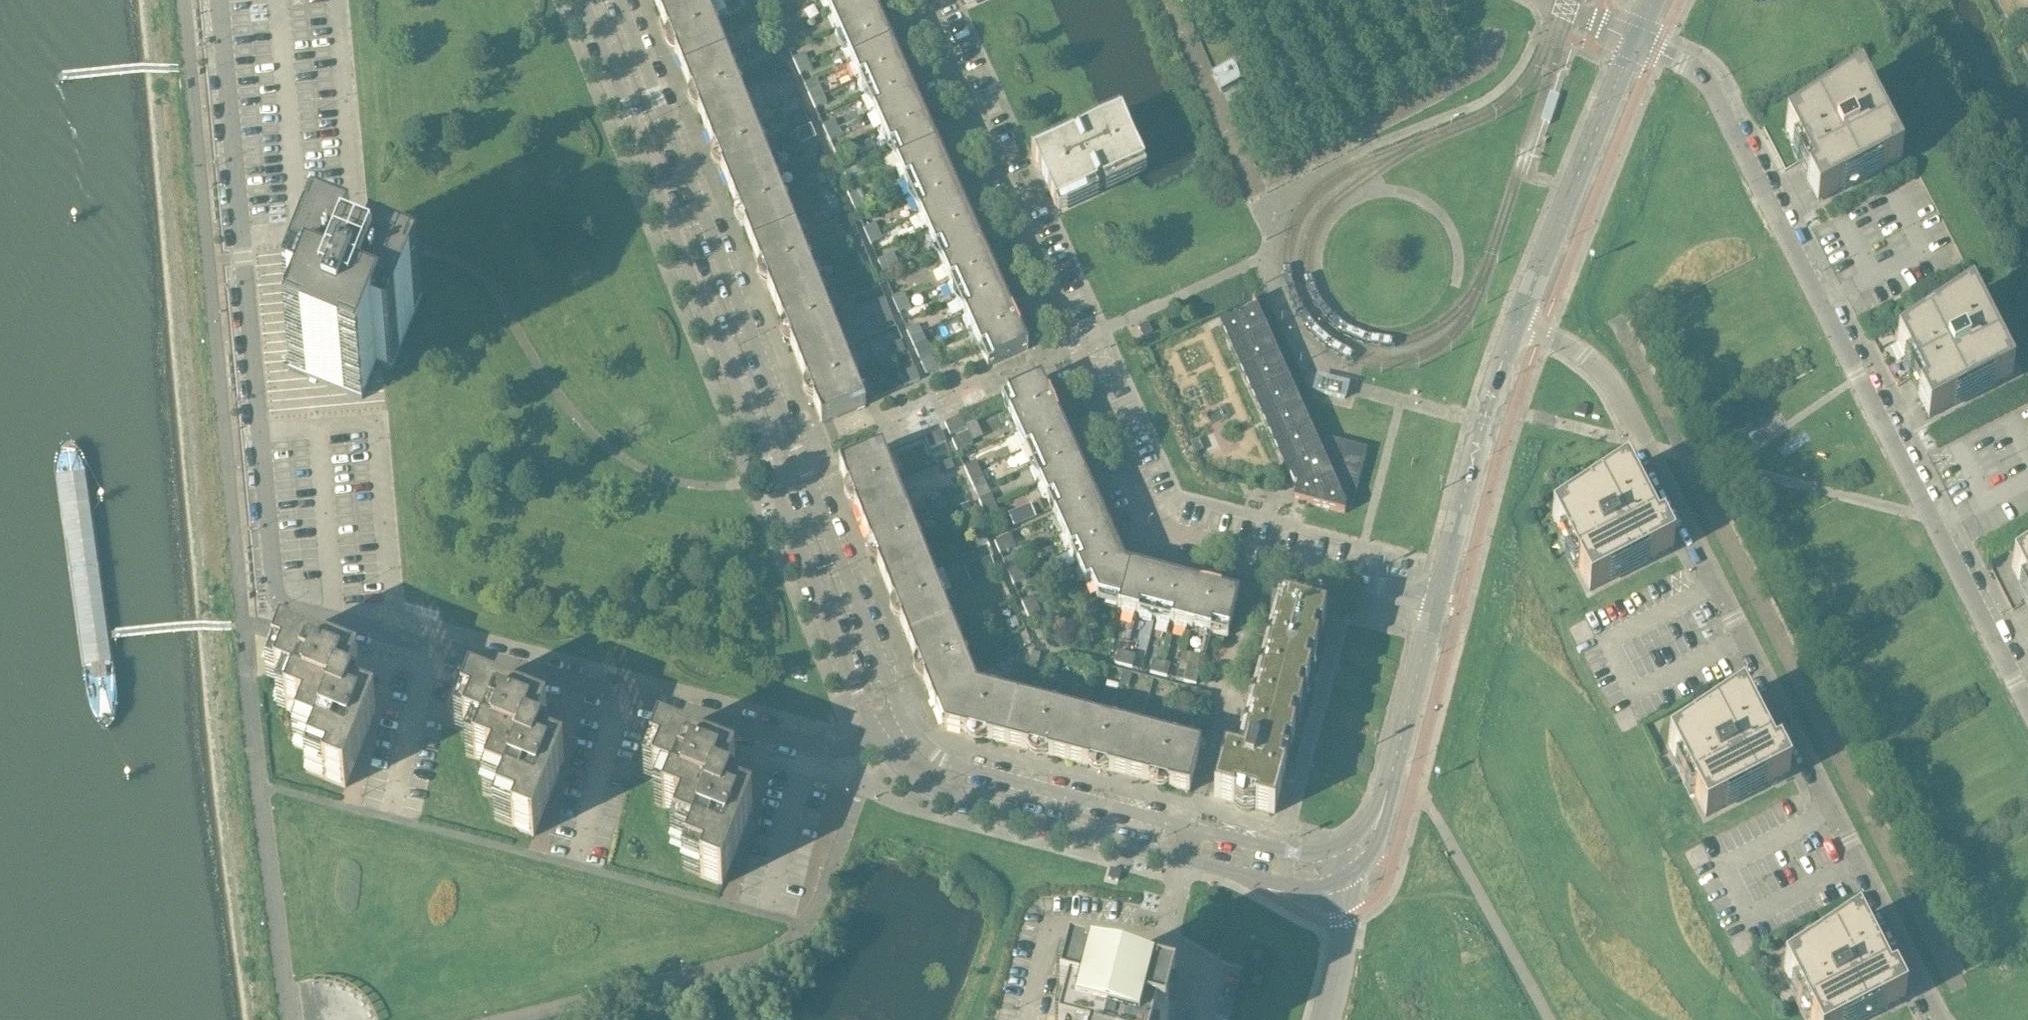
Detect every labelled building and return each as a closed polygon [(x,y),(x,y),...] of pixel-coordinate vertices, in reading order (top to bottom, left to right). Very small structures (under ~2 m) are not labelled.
[(660,17),(702,0),(654,0),(660,17)] [(660,17),(668,36),(673,34),(680,52),(675,54),(683,75),(727,57),(705,0),(702,0),(660,17)] [(771,10),(783,5),(780,0),(766,0),(771,10)] [(871,0),(823,0),(820,1),(825,12),(828,11),(831,17),(828,18),(833,29),(835,28),(838,33),(835,34),(840,45),(843,44),(845,49),(843,51),(847,62),(850,60),(852,64),(892,46),(871,0)] [(937,147),(914,95),(892,46),(852,64),(853,67),(850,68),(855,79),(858,78),(860,83),(858,84),(863,95),(865,94),(868,99),(865,101),(870,112),(873,110),(875,116),(872,117),(877,128),(880,127),(897,165),(937,147)] [(805,55),(793,60),(800,76),(812,71),(805,55)] [(727,57),(683,75),(691,95),(696,93),(703,111),(698,113),(706,133),(750,115),(727,57)] [(1231,68),(1215,76),(1213,77),(1221,93),(1238,83),(1231,68)] [(827,104),(820,88),(816,79),(804,85),(815,110),(827,104)] [(1785,129),(1803,163),(1812,180),(1806,183),(1817,204),(1901,162),(1884,127),(1878,131),(1871,117),(1877,113),(1859,79),(1839,93),(1842,98),(1808,121),(1805,115),(1785,129)] [(793,130),(809,123),(804,110),(787,117),(793,130)] [(750,115),(706,133),(714,153),(719,151),(726,169),(721,171),(729,191),(773,174),(750,115)] [(1121,118),(1102,127),(1080,136),(1081,138),(1074,141),(1074,139),(1032,158),(1056,210),(1097,191),(1096,190),(1103,187),(1103,188),(1145,170),(1121,118)] [(835,121),(823,127),(830,142),(842,137),(835,121)] [(810,127),(796,133),(801,145),(815,138),(810,127)] [(983,249),(959,196),(937,147),(897,165),(898,168),(896,169),(901,180),(903,179),(906,184),(903,186),(908,197),(911,195),(913,201),(910,202),(915,213),(918,212),(921,217),(918,219),(923,230),(925,228),(943,267),(983,249)] [(853,151),(837,158),(842,170),(858,163),(853,151)] [(844,174),(849,186),(865,179),(860,167),(844,174)] [(773,174),(729,191),(737,211),(742,209),(749,227),(744,229),(752,249),(796,232),(773,174)] [(861,192),(849,197),(856,213),(868,208),(861,192)] [(856,228),(851,216),(840,221),(844,232),(856,228)] [(876,225),(864,230),(871,246),(883,241),(876,225)] [(796,232),(752,249),(760,269),(765,268),(769,277),(772,286),(767,287),(775,308),(819,290),(796,232)] [(1028,350),(1005,297),(983,249),(943,267),(944,269),(941,270),(946,281),(949,280),(951,285),(948,286),(953,298),(956,296),(958,302),(956,303),(961,314),(963,313),(966,318),(963,319),(968,330),(971,329),(988,368),(1028,350)] [(894,254),(878,261),(883,273),(899,266),(894,254)] [(317,255),(287,328),(292,329),(297,332),(303,334),(288,371),(362,401),(377,364),(382,366),(392,370),(404,341),(422,297),(394,286),(384,281),(384,282),(375,279),(368,296),(356,291),(364,274),(355,270),(351,268),(345,266),(327,259),(321,256),(317,255)] [(819,290),(775,308),(783,327),(788,326),(795,344),(790,345),(798,366),(842,348),(819,290)] [(904,294),(892,299),(899,315),(911,309),(904,294)] [(1896,345),(1917,386),(1923,396),(1917,399),(1928,420),(2013,377),(1995,343),(1990,346),(1982,332),(1988,328),(1971,296),(1971,295),(1950,308),(1953,314),(1919,336),(1916,331),(1896,345)] [(884,301),(859,310),(863,321),(875,317),(879,329),(892,324),(884,301)] [(1314,436),(1257,309),(1222,325),(1290,478),(1296,475),(1299,480),(1293,501),(1345,515),(1346,509),(1351,511),(1367,449),(1314,436)] [(1138,329),(1143,338),(1152,334),(1148,324),(1138,329)] [(919,326),(907,332),(914,348),(926,342),(919,326)] [(899,338),(885,345),(891,359),(905,353),(899,338)] [(842,348),(798,366),(806,386),(811,384),(818,402),(813,403),(822,425),(866,407),(842,348)] [(937,356),(921,363),(926,375),(942,368),(937,356)] [(915,369),(899,376),(903,388),(920,381),(915,369)] [(1348,387),(1342,385),(1318,379),(1315,391),(1339,397),(1345,399),(1348,387)] [(1087,481),(1073,449),(1042,380),(1001,398),(1019,437),(1016,438),(1021,449),(1024,448),(1026,453),(1023,454),(1028,465),(1031,464),(1034,470),(1031,471),(1036,482),(1038,481),(1041,486),(1038,487),(1043,498),(1046,497),(1047,499),(1087,481)] [(1584,418),(1587,408),(1577,406),(1575,415),(1584,418)] [(960,418),(945,425),(950,437),(966,429),(960,418)] [(925,439),(930,451),(946,444),(941,432),(925,439)] [(968,434),(952,441),(957,453),(973,446),(968,434)] [(883,451),(839,468),(847,489),(852,487),(856,497),(859,505),(855,507),(862,527),(906,509),(883,451)] [(976,463),(964,468),(971,484),(983,479),(976,463)] [(1552,520),(1568,551),(1589,593),(1674,549),(1663,528),(1657,531),(1651,519),(1647,521),(1638,507),(1643,504),(1626,471),(1606,484),(1609,489),(1574,511),(1572,507),(1552,520)] [(1125,566),(1118,550),(1087,481),(1047,499),(1064,537),(1061,539),(1066,550),(1069,548),(1071,554),(1069,555),(1074,566),(1076,565),(1079,570),(1076,572),(1081,583),(1084,581),(1085,585),(1091,583),(1098,598),(1119,604),(1118,610),(1120,610),(1132,568),(1125,566)] [(991,496),(979,501),(986,517),(998,512),(991,496)] [(1029,506),(1009,515),(1014,527),(1034,518),(1029,506)] [(906,509),(862,527),(870,547),(875,545),(879,555),(882,563),(877,565),(885,586),(929,568),(906,509)] [(1010,536),(995,543),(1000,555),(1016,548),(1010,536)] [(973,580),(997,570),(991,556),(967,567),(973,580)] [(2027,601),(2027,557),(2011,568),(2027,601)] [(1019,565),(1007,570),(1014,586),(1026,581),(1019,565)] [(929,568),(885,586),(893,605),(898,603),(900,610),(905,621),(900,623),(908,644),(952,626),(929,568)] [(1228,638),(1239,595),(1132,568),(1120,610),(1123,611),(1122,614),(1133,617),(1134,614),(1137,615),(1140,615),(1139,618),(1151,621),(1152,618),(1157,620),(1157,623),(1168,626),(1169,623),(1175,625),(1174,627),(1186,630),(1186,628),(1228,638)] [(940,592),(951,589),(946,569),(935,572),(940,592)] [(1033,598),(1021,603),(1029,619),(1040,613),(1033,598)] [(1298,723),(1302,708),(1303,705),(1298,704),(1301,693),(1306,694),(1310,676),(1305,675),(1308,664),(1312,664),(1313,665),(1318,647),(1313,646),(1316,635),(1320,635),(1321,636),(1326,618),(1282,607),(1242,764),(1224,759),(1214,800),(1235,805),(1235,806),(1236,807),(1236,808),(1238,810),(1240,811),(1243,812),(1245,813),(1248,812),(1250,812),(1252,811),(1253,810),(1274,815),(1283,780),(1291,782),(1295,767),(1293,766),(1293,767),(1289,766),(1290,764),(1283,762),(1286,751),(1291,752),(1295,734),(1290,733),(1293,722),(1297,723),(1298,723)] [(986,645),(964,654),(952,626),(908,644),(916,664),(921,662),(924,669),(928,680),(923,682),(934,708),(978,690),(976,685),(985,681),(976,659),(989,654),(986,645)] [(371,725),(376,713),(356,705),(360,696),(351,692),(359,673),(283,642),(274,663),(284,667),(276,686),(293,693),(286,712),(305,719),(297,738),(316,746),(309,763),(328,771),(324,780),(345,789),(371,725)] [(1115,665),(1132,669),(1135,656),(1118,652),(1115,665)] [(1196,686),(1200,671),(1200,669),(1203,658),(1183,653),(1176,680),(1183,682),(1196,686)] [(1150,674),(1167,678),(1170,666),(1153,661),(1150,674)] [(978,690),(934,708),(942,729),(967,736),(968,731),(975,733),(987,736),(985,741),(1007,746),(1019,700),(978,690)] [(533,838),(564,762),(545,754),(548,745),(539,741),(547,722),(471,691),(462,712),(472,716),(464,735),(482,742),(474,761),(493,768),(485,787),(504,795),(497,812),(516,820),(512,829),(533,838)] [(1211,695),(1202,693),(1198,706),(1207,708),(1211,695)] [(1054,696),(1051,707),(1069,711),(1071,701),(1054,696)] [(1668,745),(1684,777),(1705,818),(1790,775),(1779,753),(1773,756),(1767,745),(1763,747),(1754,733),(1759,729),(1759,730),(1760,729),(1742,696),(1722,709),(1725,715),(1690,737),(1688,732),(1668,745)] [(1078,716),(1019,700),(1007,746),(1028,752),(1029,747),(1048,752),(1046,756),(1067,762),(1078,716)] [(1139,732),(1078,716),(1067,762),(1088,767),(1089,762),(1108,767),(1107,772),(1127,777),(1139,732)] [(1201,748),(1139,732),(1127,777),(1148,783),(1150,778),(1168,783),(1167,788),(1189,793),(1201,748)] [(722,887),(753,811),(733,803),(737,794),(728,790),(736,771),(659,740),(651,761),(660,765),(653,784),(670,791),(662,810),(681,817),(674,836),(693,844),(686,861),(704,869),(701,878),(722,887)] [(1120,872),(1110,870),(1108,880),(1118,882),(1120,872)] [(1840,939),(1806,962),(1803,956),(1783,970),(1809,1019),(1865,1019),(1905,999),(1894,978),(1889,981),(1883,969),(1879,971),(1869,957),(1874,954),(1875,954),(1858,920),(1838,934),(1840,939)] [(1129,997),(1129,995),(1129,994),(1129,993),(1128,992),(1128,991),(1127,990),(1126,989),(1125,988),(1123,988),(1122,987),(1121,987),(1120,988),(1118,988),(1117,989),(1116,990),(1115,991),(1115,992),(1114,993),(1114,996),(1116,996),(1115,1000),(1098,996),(1099,991),(1100,989),(1069,981),(1059,1019),(1065,1019),(1171,1019),(1174,1009),(1143,1001),(1143,1002),(1142,1007),(1125,1003),(1126,999),(1128,999),(1129,997)]
